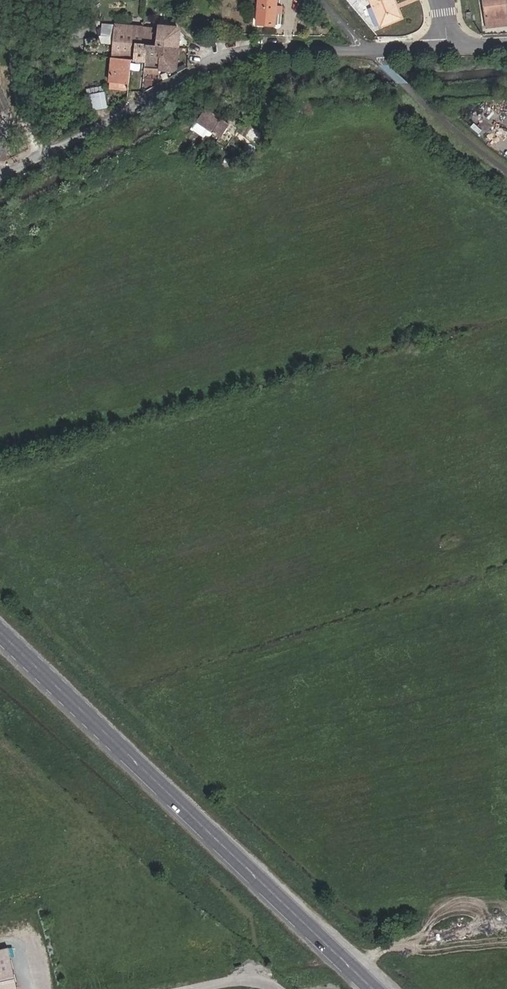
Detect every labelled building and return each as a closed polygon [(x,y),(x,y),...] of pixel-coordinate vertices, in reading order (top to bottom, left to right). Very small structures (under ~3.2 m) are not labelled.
[(271,25),(274,0),(259,0),(256,24),(271,25)] [(377,19),(396,10),(392,0),(369,0),(377,19)] [(488,25),(506,22),(506,15),(505,0),(485,0),(488,25)] [(133,24),(133,40),(140,41),(146,42),(150,42),(151,17),(142,16),(141,25),(133,24)] [(110,43),(112,23),(102,22),(101,42),(110,43)] [(157,43),(178,46),(180,31),(177,26),(158,24),(157,43)] [(144,63),(146,42),(140,41),(133,40),(112,38),(110,59),(111,59),(129,61),(144,63)] [(150,42),(146,42),(144,63),(143,73),(153,74),(153,70),(158,71),(160,49),(154,49),(155,43),(150,42)] [(177,67),(178,46),(157,43),(155,43),(154,49),(160,49),(158,71),(172,71),(177,67)] [(79,64),(80,57),(63,55),(63,62),(79,64)] [(127,85),(129,61),(111,59),(109,83),(127,85)] [(104,92),(88,95),(91,108),(107,104),(104,92)] [(190,118),(196,122),(204,108),(198,105),(190,118)] [(226,121),(204,108),(196,122),(219,136),(226,121)] [(0,950),(0,988),(18,988),(9,948),(0,950)]
